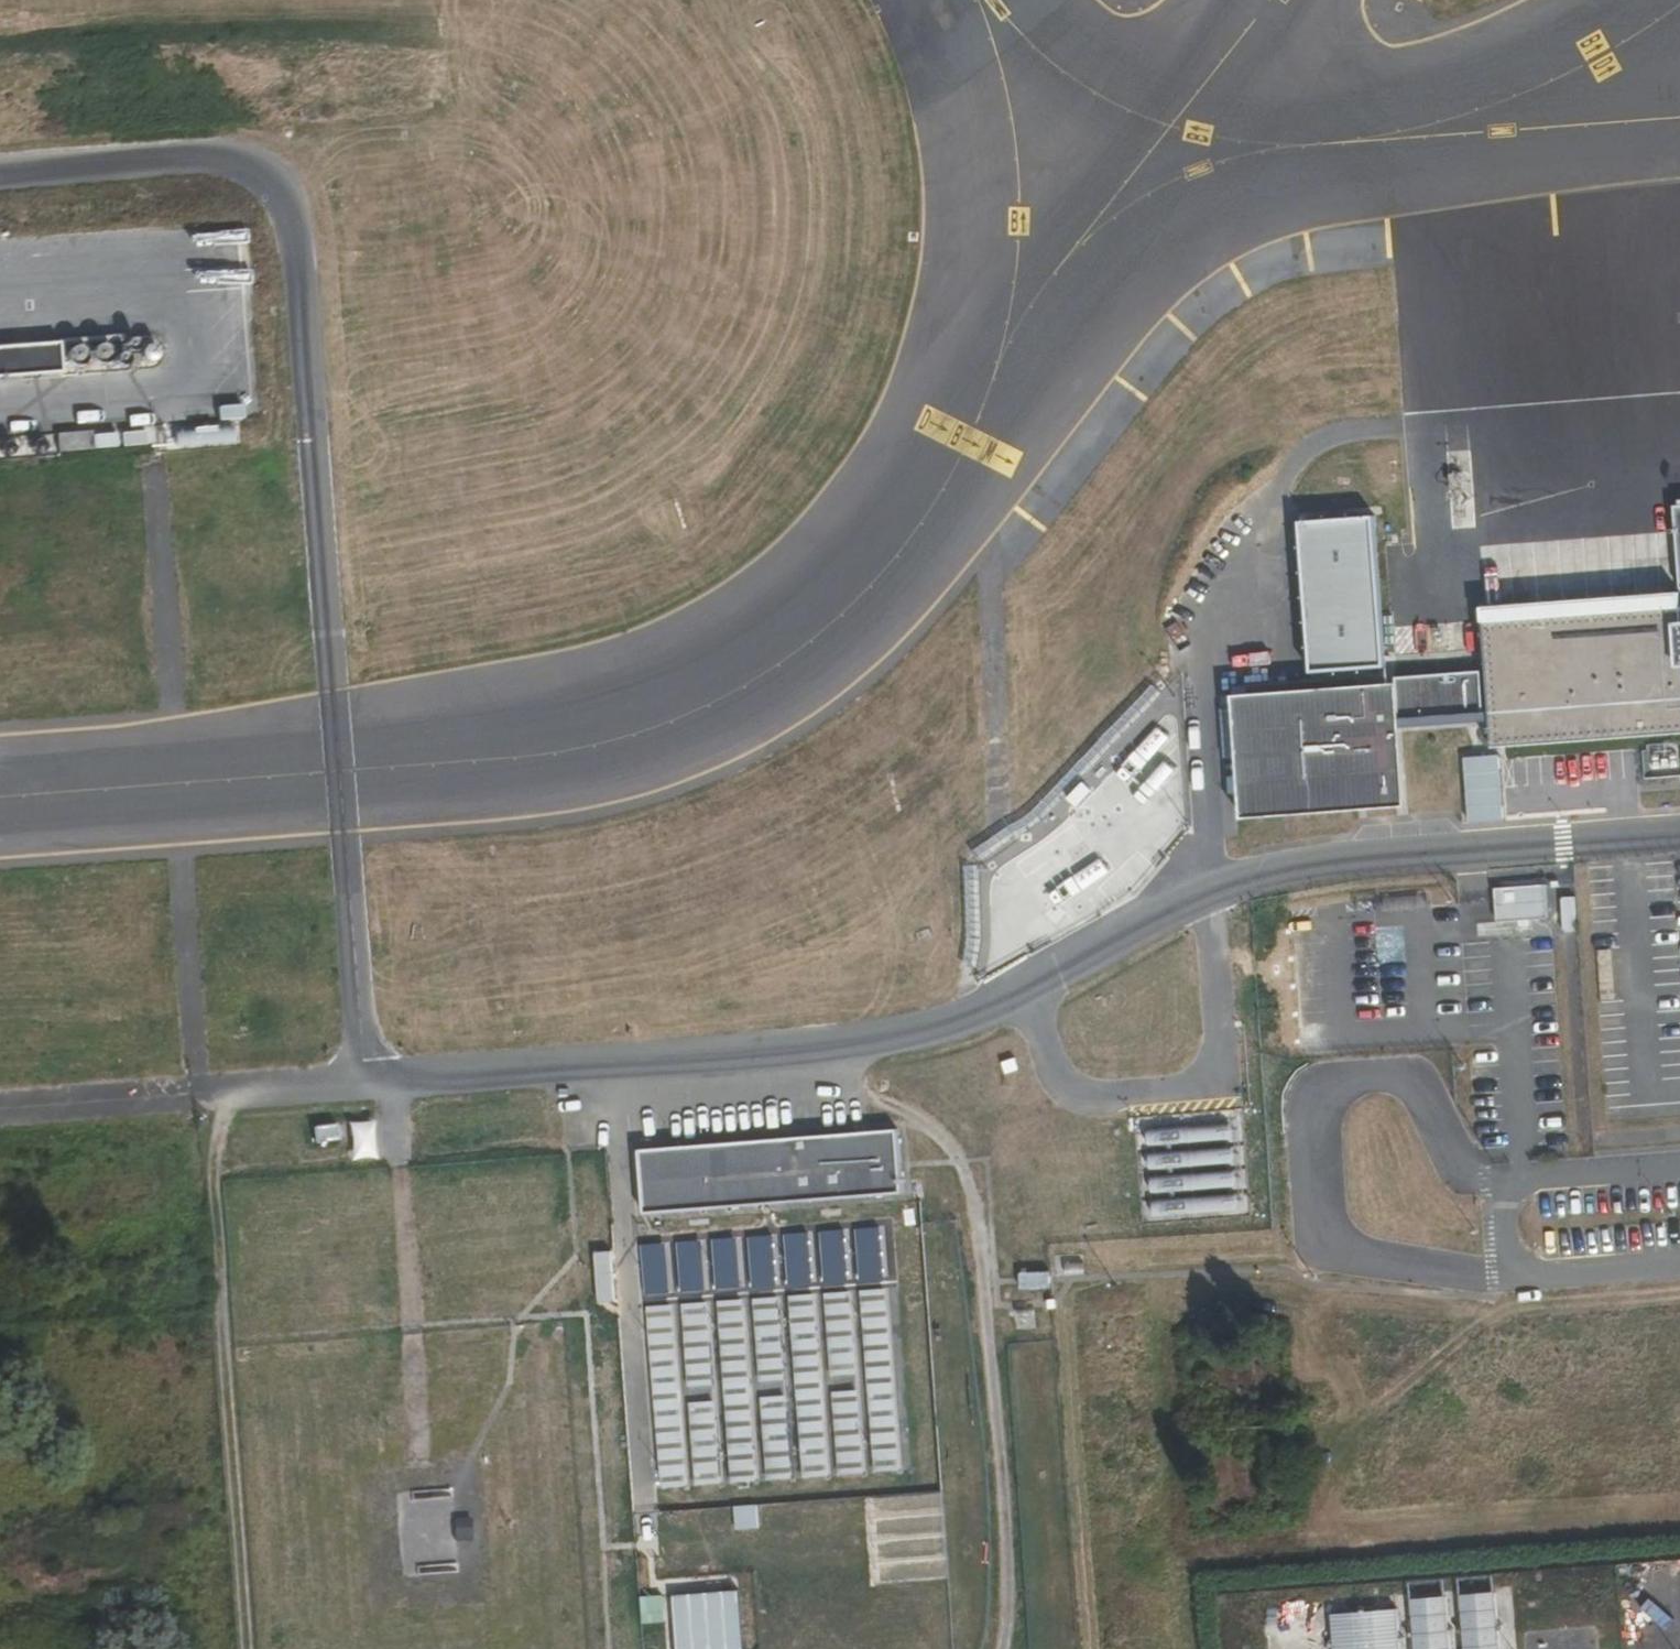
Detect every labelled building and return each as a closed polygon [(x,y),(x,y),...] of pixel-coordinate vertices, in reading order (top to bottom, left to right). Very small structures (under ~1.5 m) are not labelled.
[(54,349),(0,354),(0,382),(58,376),(54,349)] [(1478,626),(1482,676),(1388,684),(1390,692),(1222,708),(1234,831),(1402,815),(1394,738),(1486,731),(1488,748),(1679,733),(1679,610),(1478,626)] [(622,1170),(626,1233),(890,1209),(886,1145),(622,1170)] [(878,1305),(632,1325),(647,1511),(892,1490),(878,1305)] [(672,1601),(676,1648),(741,1648),(737,1596),(672,1601)]
